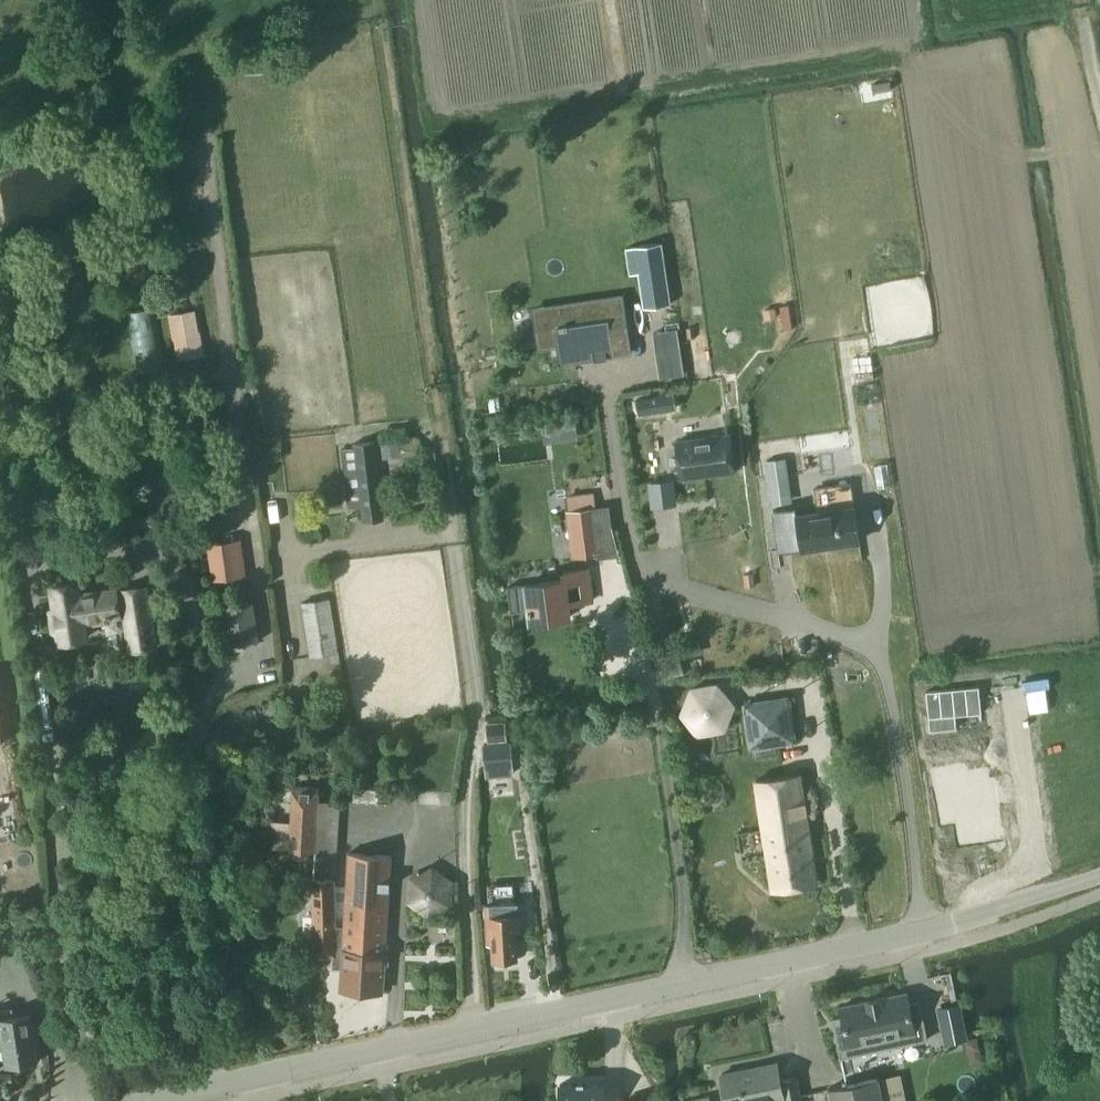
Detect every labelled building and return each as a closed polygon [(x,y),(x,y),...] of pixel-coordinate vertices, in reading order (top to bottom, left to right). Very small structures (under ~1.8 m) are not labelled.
[(660,242),(626,247),(630,273),(638,272),(644,307),(670,303),(660,242)] [(622,295),(560,304),(563,325),(555,326),(560,362),(630,352),(622,295)] [(781,306),(785,329),(793,327),(789,305),(781,306)] [(766,319),(776,318),(774,306),(764,308),(766,319)] [(127,310),(137,373),(163,369),(153,307),(127,310)] [(198,330),(194,309),(167,314),(171,338),(174,338),(177,358),(205,353),(200,330),(198,330)] [(677,327),(652,331),(654,343),(679,340),(677,327)] [(688,338),(695,337),(694,327),(687,327),(688,338)] [(674,393),(656,396),(658,409),(676,407),(674,393)] [(573,417),(561,418),(563,438),(576,437),(573,417)] [(728,434),(676,441),(681,477),(733,470),(728,434)] [(354,446),(342,448),(349,507),(362,505),(364,519),(384,516),(374,439),(354,442),(354,446)] [(769,477),(773,503),(786,501),(782,475),(769,477)] [(570,508),(566,509),(572,555),(586,553),(601,551),(599,539),(615,537),(611,522),(609,503),(594,505),(593,494),(569,497),(570,508)] [(795,506),(773,509),(776,530),(798,527),(801,548),(801,549),(859,540),(858,537),(853,505),(853,502),(853,501),(820,506),(820,510),(817,511),(796,514),(795,506)] [(237,539),(208,543),(213,578),(242,574),(237,539)] [(564,577),(508,585),(511,609),(529,607),(531,620),(570,615),(569,601),(592,598),(588,566),(563,570),(564,577)] [(755,585),(754,572),(745,573),(746,586),(755,585)] [(55,609),(49,610),(52,630),(59,629),(60,641),(85,637),(82,619),(124,613),(129,650),(156,646),(151,617),(136,620),(131,587),(78,595),(76,583),(52,586),(55,609)] [(305,601),(302,601),(310,657),(313,656),(330,654),(333,673),(340,672),(338,653),(330,597),(305,601)] [(252,600),(221,605),(228,644),(258,640),(252,600)] [(716,685),(692,688),(683,711),(698,731),(724,727),(733,703),(716,685)] [(979,685),(926,690),(929,730),(956,727),(955,714),(981,712),(979,685)] [(746,701),(744,705),(749,743),(754,746),(756,758),(775,755),(773,742),(791,740),(793,736),(788,698),(784,696),(746,701)] [(510,741),(483,744),(485,767),(512,764),(510,741)] [(345,766),(354,771),(363,754),(355,749),(345,766)] [(963,766),(935,770),(942,822),(957,819),(960,841),(959,841),(959,843),(1000,837),(1000,835),(998,836),(990,782),(992,782),(991,781),(986,782),(984,771),(965,774),(963,766)] [(755,779),(772,889),(816,881),(799,772),(755,779)] [(293,786),(289,848),(315,849),(318,787),(293,786)] [(317,818),(338,819),(339,800),(318,799),(317,818)] [(335,955),(333,955),(333,966),(342,967),(340,989),(382,991),(391,854),(348,851),(343,940),(336,940),(335,955)] [(478,855),(478,867),(488,866),(488,855),(478,855)] [(515,876),(518,897),(533,895),(529,874),(515,876)] [(308,938),(307,953),(333,955),(335,955),(336,940),(335,877),(313,877),(314,939),(308,938)] [(518,902),(486,903),(487,935),(488,942),(493,942),(494,959),(496,958),(501,961),(509,960),(515,958),(516,958),(515,929),(519,928),(518,902)] [(842,1016),(832,1018),(840,1057),(927,1038),(919,999),(909,1002),(906,992),(879,997),(867,1000),(840,1006),(842,1016)] [(962,1019),(958,1003),(937,1007),(941,1024),(962,1019)] [(6,1065),(38,1061),(31,1014),(0,1019),(0,1022),(6,1065)] [(975,1037),(965,1039),(967,1049),(978,1047),(975,1037)] [(778,1059),(721,1070),(727,1100),(747,1100),(784,1094),(786,1100),(802,1100),(797,1076),(781,1079),(778,1059)] [(877,1076),(883,1100),(906,1100),(900,1071),(877,1076)] [(877,1076),(828,1086),(831,1100),(883,1100),(877,1076)] [(559,1083),(559,1100),(602,1100),(601,1083),(584,1083),(559,1083)]
